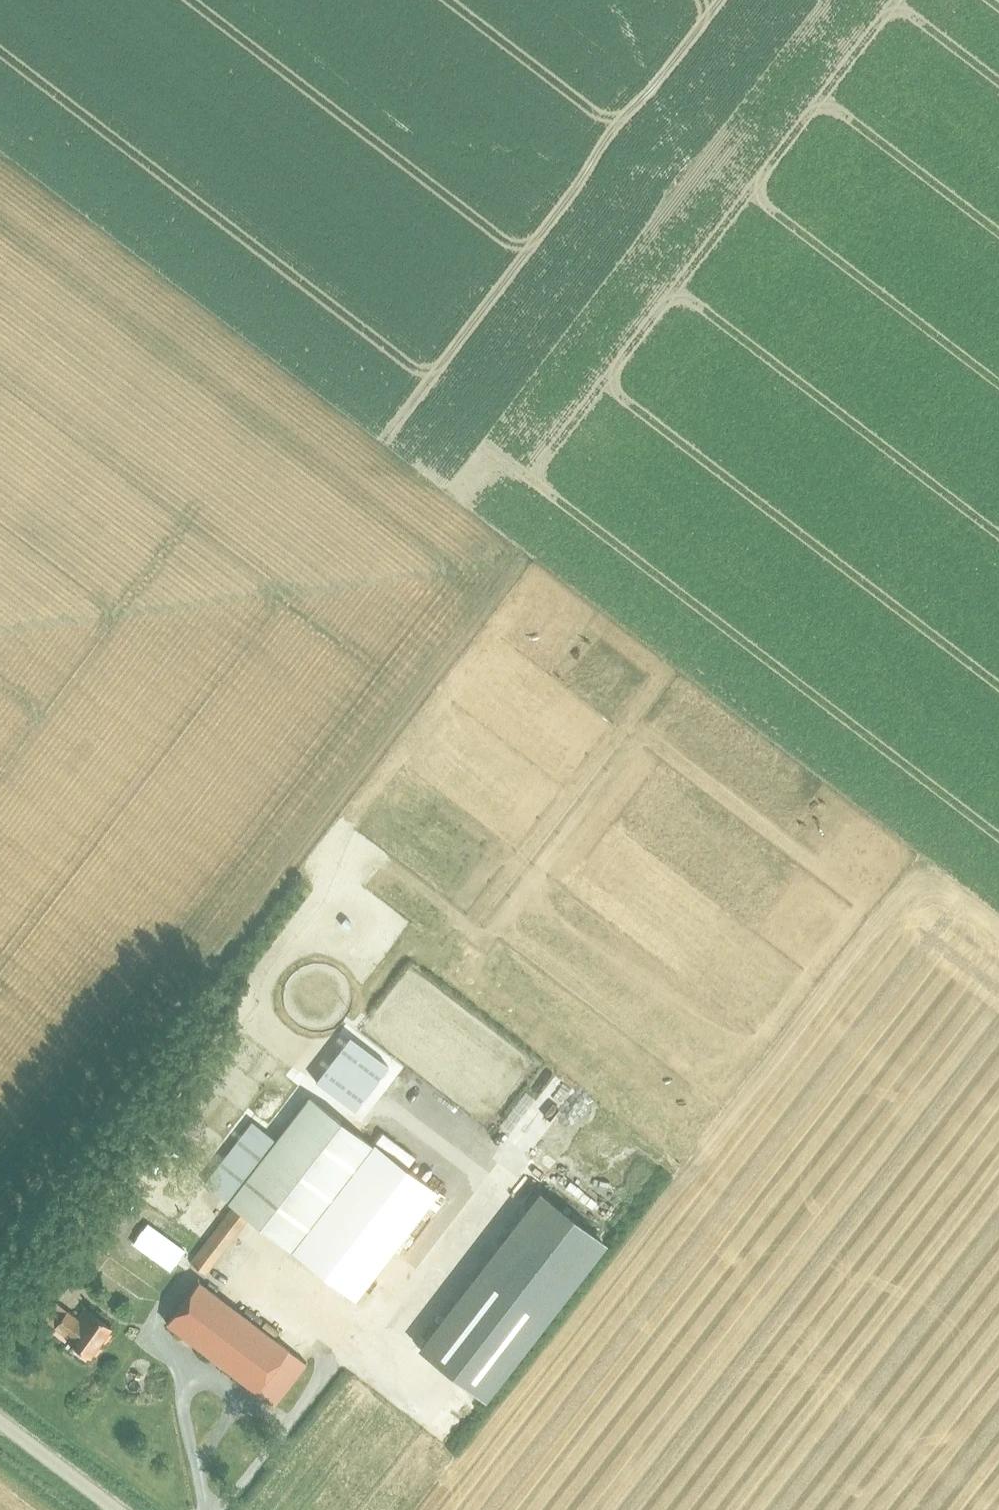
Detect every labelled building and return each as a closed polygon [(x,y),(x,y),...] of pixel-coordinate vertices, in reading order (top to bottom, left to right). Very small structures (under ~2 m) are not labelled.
[(310,1095),(228,1202),(292,1250),(374,1144),(310,1095)] [(355,1299),(437,1193),(374,1144),(292,1250),(355,1299)] [(539,1194),(420,1349),(484,1398),(603,1243),(539,1194)] [(222,1222),(191,1262),(206,1273),(236,1233),(222,1222)] [(59,1273),(49,1286),(56,1291),(58,1287),(63,1291),(70,1281),(59,1273)] [(77,1302),(48,1339),(74,1358),(88,1339),(96,1345),(111,1327),(90,1311),(105,1292),(89,1279),(73,1299),(77,1302)] [(274,1405),(306,1363),(199,1282),(168,1323),(274,1405)]
